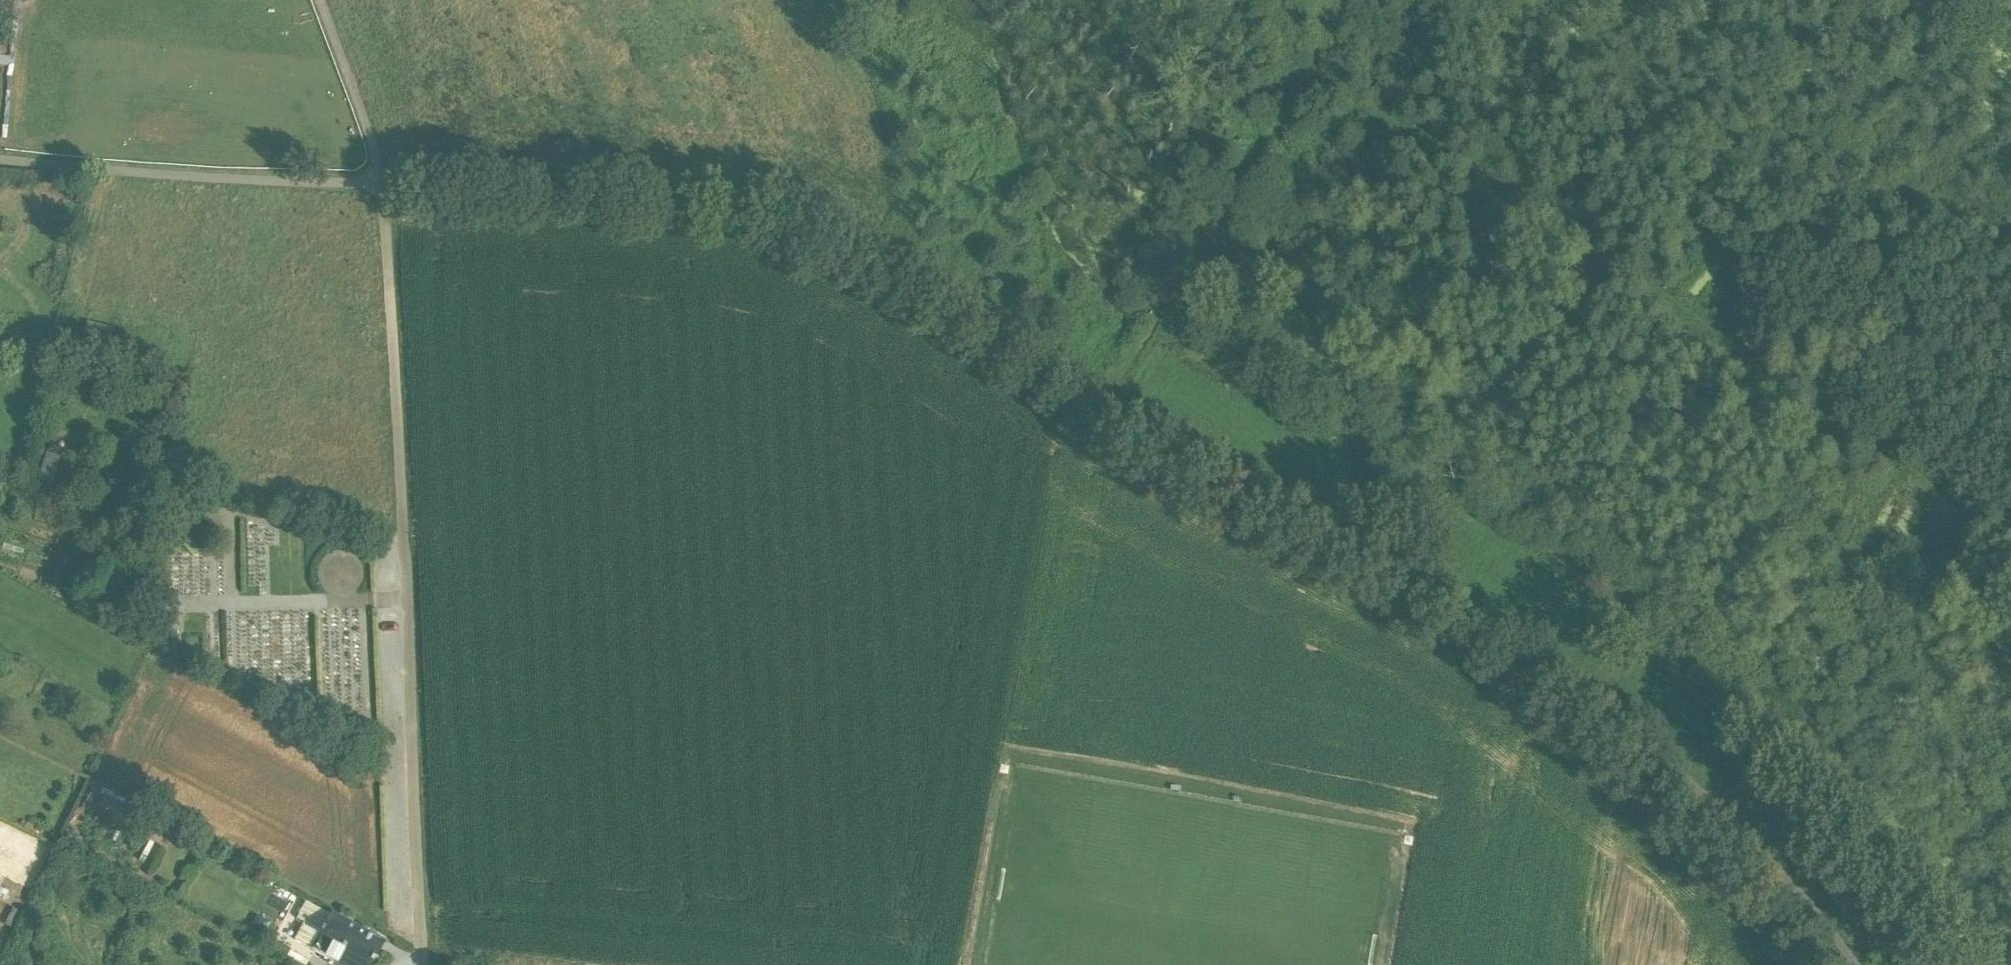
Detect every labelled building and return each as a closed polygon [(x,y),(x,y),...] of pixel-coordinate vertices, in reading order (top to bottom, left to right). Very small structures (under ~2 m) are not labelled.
[(47,452),(38,477),(51,481),(60,456),(47,452)] [(304,905),(295,921),(303,925),(293,943),(334,964),(373,964),(374,963),(373,962),(382,946),(329,918),(329,919),(304,905)] [(12,910),(4,927),(13,932),(21,915),(12,910)] [(289,918),(281,932),(294,940),(302,925),(289,918)]
